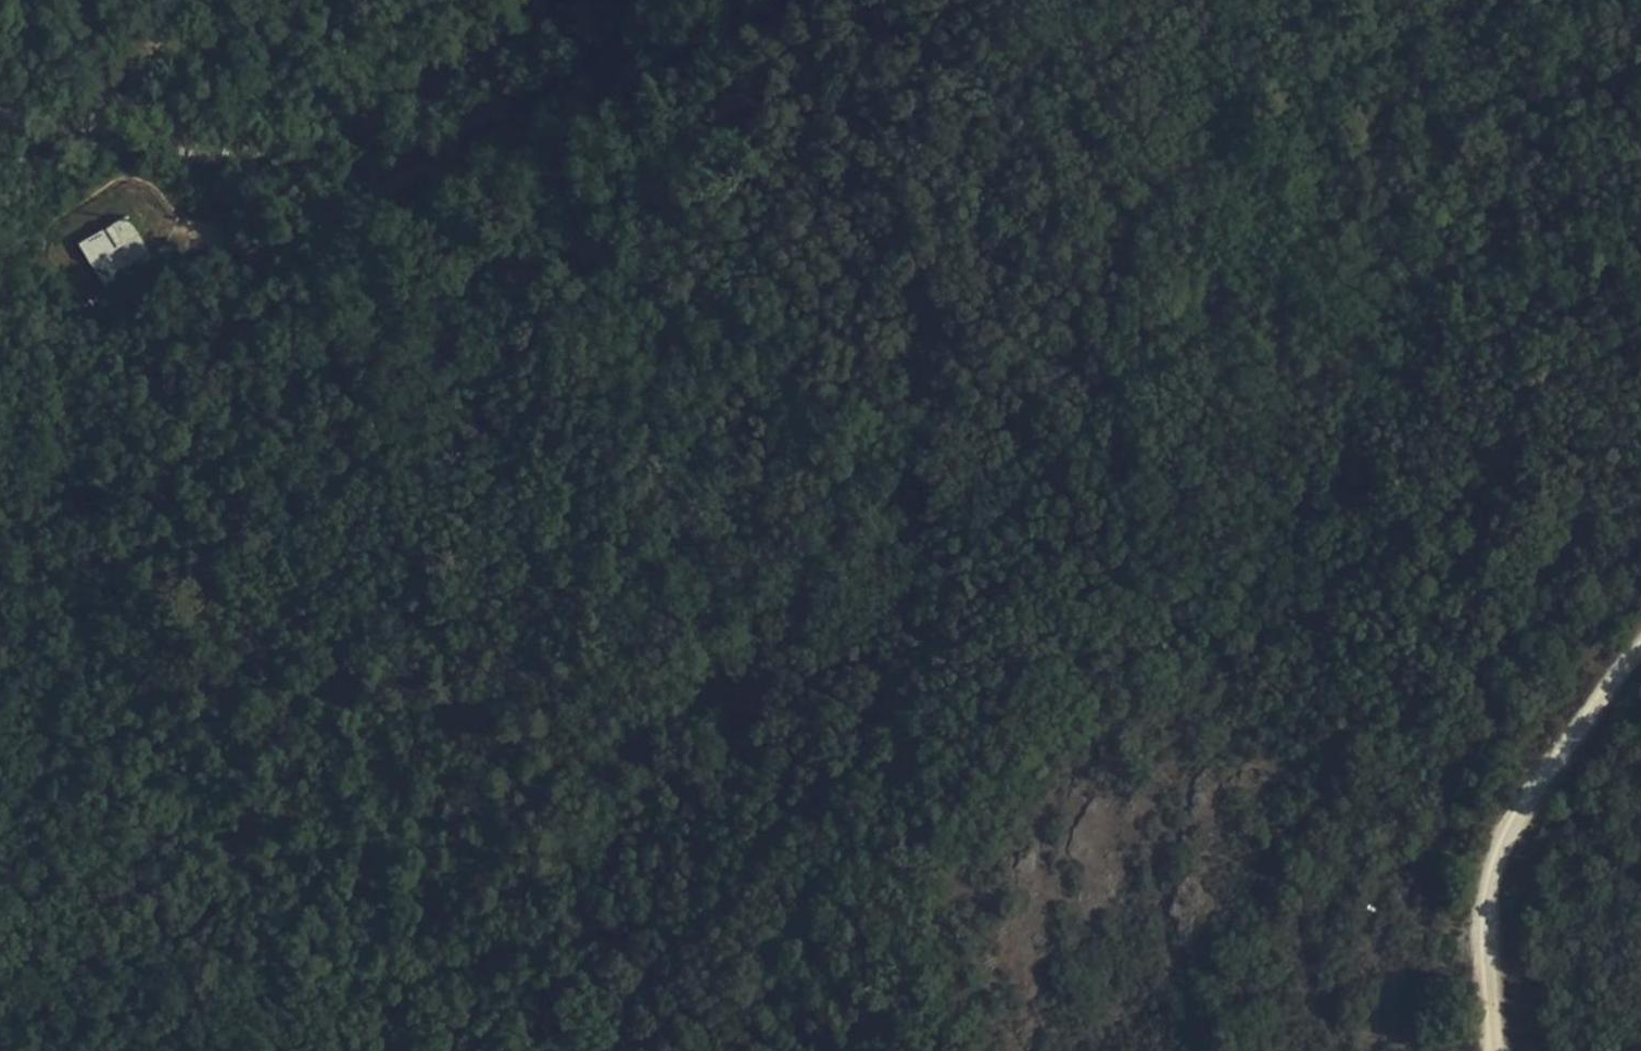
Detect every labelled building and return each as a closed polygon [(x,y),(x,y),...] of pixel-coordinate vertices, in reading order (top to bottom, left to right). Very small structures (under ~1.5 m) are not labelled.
[(126,216),(74,243),(102,288),(145,252),(126,216)]
